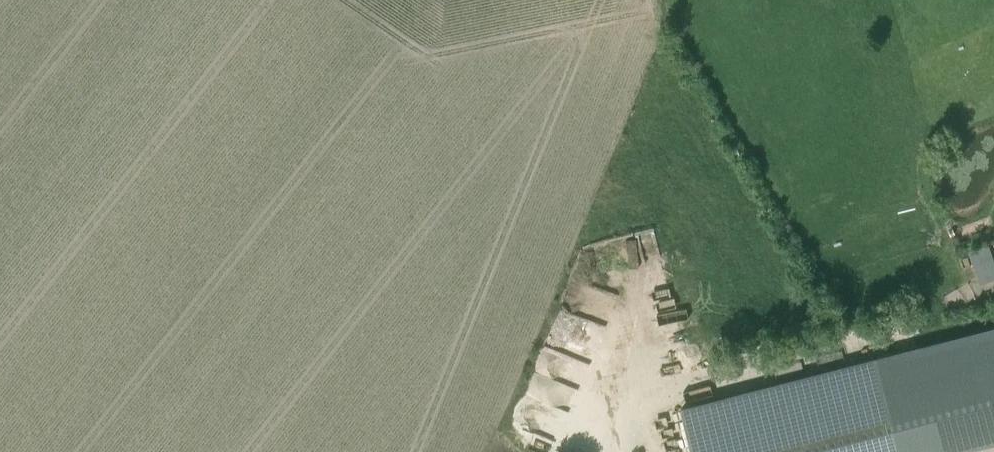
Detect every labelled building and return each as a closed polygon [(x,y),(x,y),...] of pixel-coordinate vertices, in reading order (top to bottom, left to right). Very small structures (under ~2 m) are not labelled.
[(875,358),(681,409),(693,451),(899,451),(875,358)]
